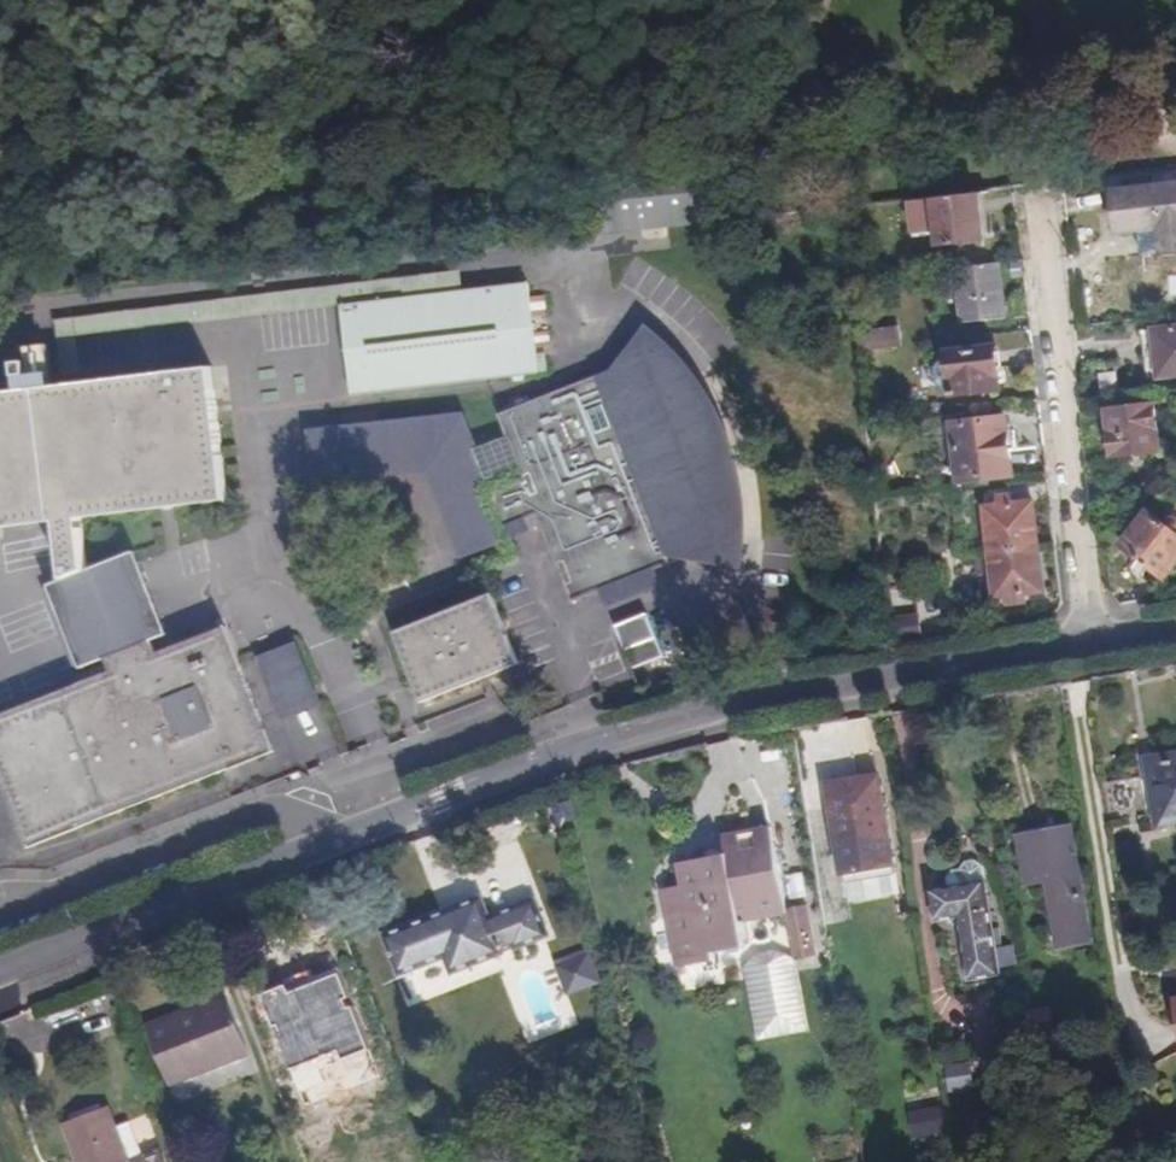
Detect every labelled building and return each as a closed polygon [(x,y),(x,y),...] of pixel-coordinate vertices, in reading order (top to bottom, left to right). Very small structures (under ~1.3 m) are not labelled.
[(587,176),(593,236),(714,223),(707,163),(587,176)] [(1110,178),(1111,193),(1110,192),(1114,232),(1137,229),(1140,256),(1175,252),(1175,170),(1110,178)] [(984,243),(978,193),(913,202),(917,236),(937,235),(939,248),(984,243)] [(842,223),(844,238),(862,236),(861,221),(842,223)] [(1003,321),(996,263),(954,269),(960,325),(1003,321)] [(460,274),(54,322),(64,389),(83,387),(76,339),(340,309),(462,294),(460,274)] [(538,377),(526,287),(462,294),(340,309),(351,397),(538,377)] [(854,331),(856,351),(895,347),(893,327),(854,331)] [(1161,379),(1175,377),(1175,328),(1156,331),(1161,379)] [(1154,380),(1161,379),(1156,331),(1147,332),(1154,380)] [(609,372),(497,416),(506,439),(519,468),(525,484),(490,497),(503,530),(536,516),(570,604),(598,593),(655,570),(668,565),(666,560),(729,571),(735,533),(733,502),(729,480),(725,465),(720,447),(705,416),(685,384),(674,369),(653,347),(638,335),(609,372)] [(942,390),(950,390),(951,398),(1000,392),(994,349),(953,354),(955,372),(948,374),(946,357),(937,359),(931,369),(933,383),(942,390)] [(946,357),(948,374),(955,372),(953,354),(946,355),(946,357)] [(91,571),(80,521),(168,509),(227,501),(219,444),(210,371),(83,387),(64,389),(25,394),(0,397),(0,533),(55,526),(63,582),(77,576),(91,571)] [(1114,461),(1161,456),(1155,408),(1108,413),(1114,461)] [(324,429),(306,431),(311,487),(427,476),(460,563),(500,546),(474,482),(483,479),(484,482),(519,468),(506,439),(479,450),(464,415),(324,429)] [(958,483),(1011,477),(1004,421),(951,427),(958,483)] [(993,508),(1010,506),(1008,493),(992,495),(993,508)] [(988,555),(1036,548),(1031,503),(1010,506),(993,508),(983,509),(988,555)] [(1175,564),(1175,520),(1173,518),(1166,523),(1149,511),(1123,545),(1166,577),(1175,564)] [(1042,593),(1036,548),(988,555),(993,599),(1000,598),(1023,596),(1042,593)] [(104,661),(152,642),(167,635),(139,561),(135,552),(91,571),(77,576),(63,582),(48,588),(80,671),(104,661)] [(655,570),(598,593),(605,610),(662,588),(655,570)] [(1025,605),(1023,596),(1000,598),(1001,607),(1025,605)] [(488,597),(392,635),(420,703),(515,666),(488,597)] [(919,639),(916,613),(887,617),(890,644),(919,639)] [(627,670),(660,660),(645,615),(613,628),(627,670)] [(152,642),(104,661),(110,674),(0,719),(0,784),(27,850),(275,752),(237,661),(233,650),(224,628),(156,655),(152,642)] [(256,659),(280,722),(320,707),(295,643),(256,659)] [(1175,823),(1175,763),(1150,767),(1160,825),(1175,823)] [(896,868),(894,854),(883,789),(855,793),(857,806),(832,810),(840,863),(842,877),(896,868)] [(557,838),(574,834),(567,804),(550,808),(557,838)] [(1063,943),(1087,940),(1069,830),(1024,836),(1030,879),(1052,877),(1063,943)] [(733,926),(781,918),(767,833),(720,841),(722,858),(686,865),(677,878),(679,888),(657,892),(669,970),(705,964),(704,957),(738,951),(733,926)] [(972,978),(1001,974),(984,870),(975,863),(967,863),(962,870),(954,871),(949,878),(949,888),(933,890),(937,920),(962,917),(972,978)] [(440,959),(447,976),(544,939),(530,903),(486,920),(478,900),(380,937),(394,976),(440,959)] [(801,915),(781,918),(788,958),(808,955),(801,915)] [(756,1038),(802,1029),(789,960),(773,951),(755,955),(743,968),(756,1038)] [(183,1079),(244,1056),(222,1000),(161,1023),(183,1079)] [(1051,1028),(1048,1005),(1022,1009),(1026,1032),(1051,1028)] [(1011,1032),(1022,1031),(1020,1015),(1009,1017),(1011,1032)] [(105,1110),(64,1126),(78,1161),(126,1161),(105,1110)] [(159,1153),(136,1161),(163,1161),(159,1153)]
